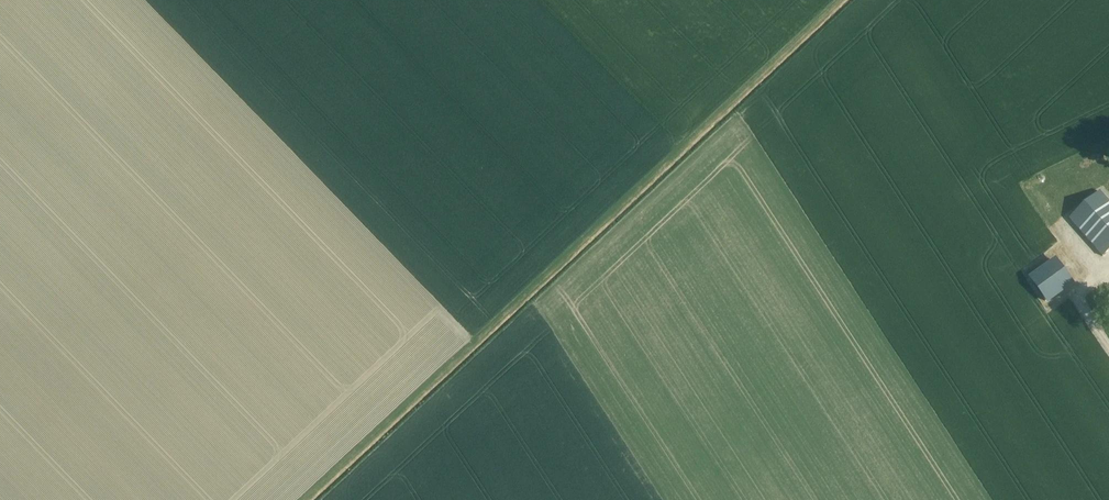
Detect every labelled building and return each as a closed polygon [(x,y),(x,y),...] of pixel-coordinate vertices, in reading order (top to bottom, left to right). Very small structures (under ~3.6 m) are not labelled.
[(1108,251),(1108,200),(1101,191),(1071,218),(1103,256),(1108,251)] [(1060,259),(1030,281),(1049,307),(1079,286),(1060,259)]
